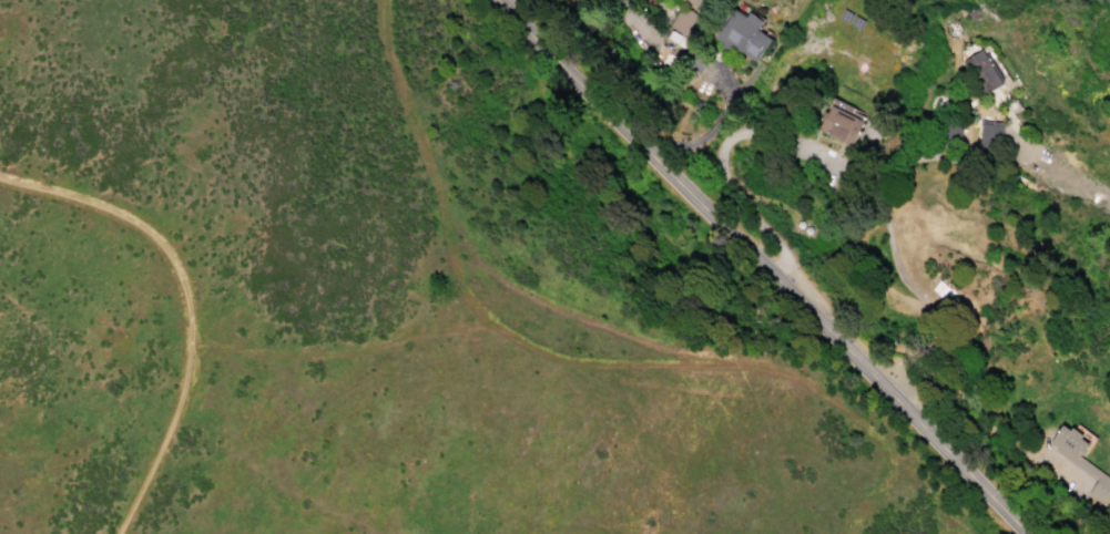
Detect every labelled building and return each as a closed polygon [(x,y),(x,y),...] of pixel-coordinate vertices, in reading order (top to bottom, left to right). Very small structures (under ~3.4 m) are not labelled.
[(703,0),(686,0),(685,3),(700,8),(703,0)] [(770,38),(757,29),(762,20),(748,11),(745,15),(734,8),(721,30),(731,36),(726,43),(756,61),(770,38)] [(971,54),(985,92),(1001,86),(987,48),(971,54)] [(851,145),(862,118),(827,104),(817,131),(851,145)] [(1000,123),(978,122),(977,147),(999,149),(1000,123)] [(1089,442),(1062,423),(1046,446),(1078,468),(1073,475),(1089,487),(1084,495),(1100,506),(1109,492),(1109,480),(1078,457),(1089,442)]
